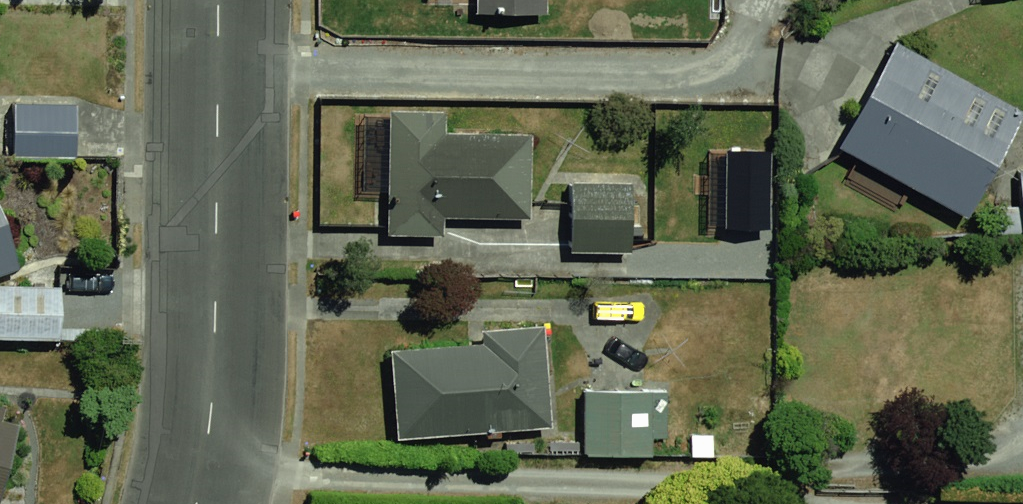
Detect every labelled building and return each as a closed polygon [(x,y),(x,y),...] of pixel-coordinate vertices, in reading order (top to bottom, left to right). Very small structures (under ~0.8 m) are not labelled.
[(864,34),(804,141),(944,219),(1004,111),(864,34)] [(0,102),(0,139),(57,141),(59,104),(0,102)] [(417,105),(358,107),(361,232),(410,231),(409,210),(506,207),(504,130),(418,132),(417,105)] [(991,168),(999,230),(1022,227),(1022,164),(991,168)] [(611,176),(532,178),(534,236),(613,233),(611,176)] [(0,290),(0,345),(46,346),(47,291),(0,290)] [(520,335),(361,341),(364,426),(523,420),(520,335)] [(679,394),(584,390),(581,463),(676,466),(679,394)]
